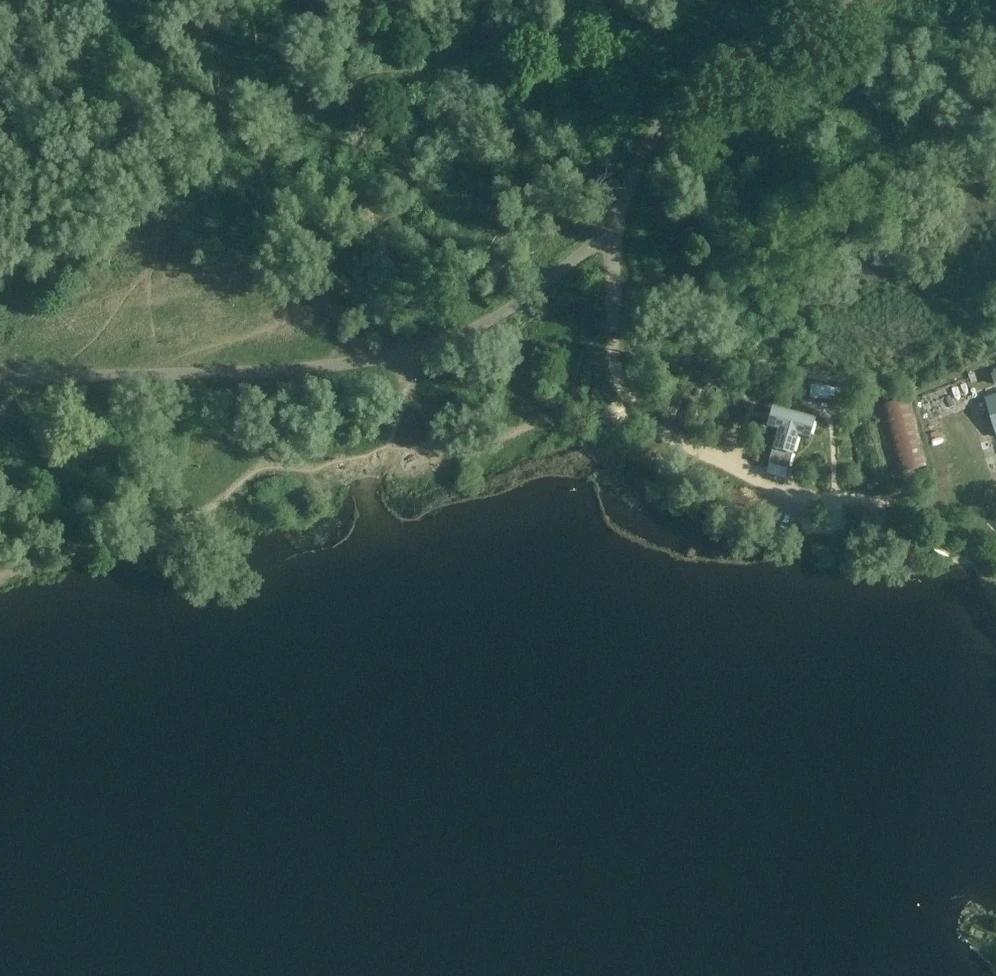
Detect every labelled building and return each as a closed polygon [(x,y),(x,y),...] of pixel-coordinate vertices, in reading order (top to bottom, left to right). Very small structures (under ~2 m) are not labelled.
[(809,398),(848,403),(849,391),(811,386),(809,398)] [(986,399),(995,431),(995,396),(986,399)] [(929,466),(911,399),(876,408),(894,476),(929,466)] [(808,440),(814,420),(772,408),(766,428),(777,431),(768,465),(787,470),(797,437),(808,440)]
